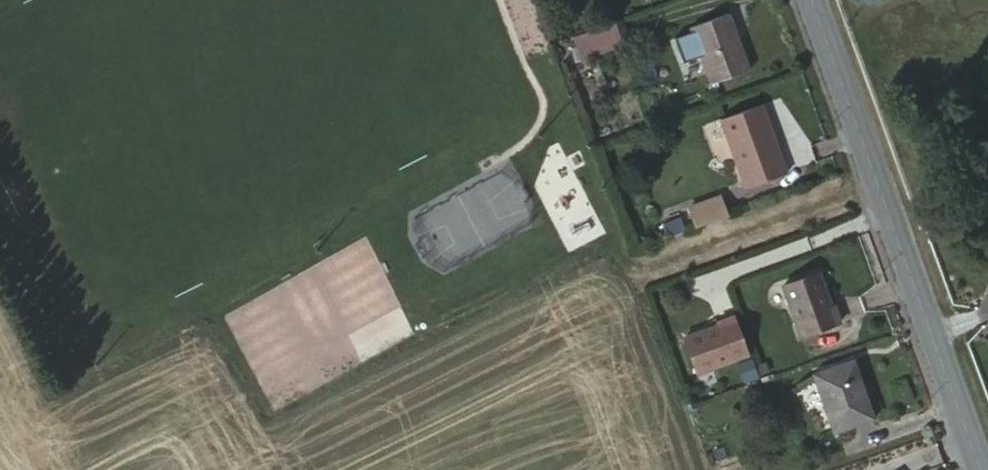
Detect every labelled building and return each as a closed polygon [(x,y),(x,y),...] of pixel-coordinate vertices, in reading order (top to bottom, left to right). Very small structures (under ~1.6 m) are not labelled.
[(676,38),(678,42),(685,63),(694,86),(712,80),(714,83),(749,71),(728,15),(693,28),(695,31),(676,38)] [(620,28),(573,44),(581,67),(631,50),(620,28)] [(790,176),(763,108),(720,122),(750,191),(790,176)] [(693,231),(729,219),(721,200),(688,211),(693,231)] [(673,238),(693,231),(684,219),(667,224),(673,238)] [(837,327),(817,278),(783,291),(802,342),(837,327)] [(697,377),(747,359),(733,323),(683,341),(697,377)] [(870,417),(849,361),(808,376),(830,431),(870,417)]
